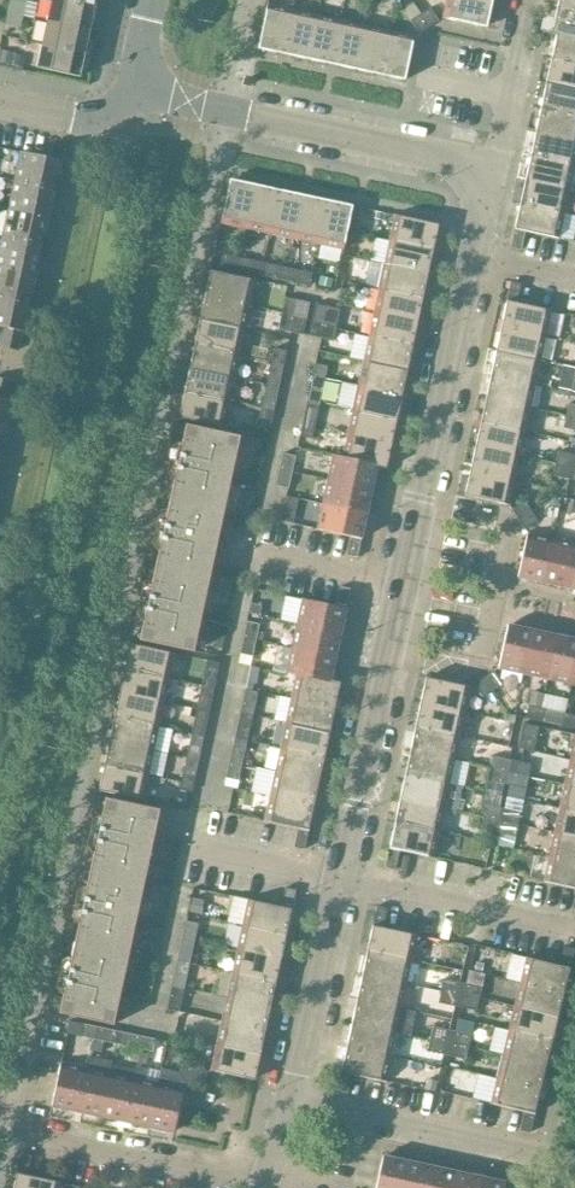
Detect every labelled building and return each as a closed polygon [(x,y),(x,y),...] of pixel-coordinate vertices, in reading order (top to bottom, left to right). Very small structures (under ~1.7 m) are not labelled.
[(55,0),(52,0),(47,22),(90,31),(92,21),(98,23),(101,10),(55,0)] [(101,10),(103,0),(55,0),(101,10)] [(478,0),(446,0),(442,19),(486,28),(492,3),(478,0)] [(556,10),(574,14),(574,0),(558,0),(556,10)] [(11,2),(8,14),(25,17),(28,6),(11,2)] [(293,11),(267,5),(258,49),(283,55),(293,11)] [(438,22),(430,8),(420,15),(429,28),(438,22)] [(556,10),(551,35),(556,36),(556,35),(574,39),(574,14),(556,10)] [(317,16),(293,11),(283,55),(307,60),(317,16)] [(21,31),(25,17),(8,14),(5,27),(21,31)] [(420,15),(417,16),(410,21),(418,35),(429,28),(420,15)] [(341,21),(317,16),(307,60),(331,65),(341,21)] [(365,26),(341,21),(331,65),(355,70),(365,26)] [(90,31),(47,22),(42,45),(91,55),(94,43),(87,41),(90,31)] [(389,32),(365,26),(355,70),(379,76),(389,32)] [(414,37),(389,32),(379,76),(405,81),(414,37)] [(556,35),(556,36),(551,59),(574,64),(574,39),(556,35)] [(91,55),(42,45),(37,69),(80,78),(82,67),(88,68),(91,55)] [(551,59),(546,84),(574,90),(574,64),(551,59)] [(546,84),(540,108),(574,116),(574,90),(546,84)] [(540,108),(535,132),(574,141),(574,116),(540,108)] [(535,132),(530,156),(574,166),(574,161),(574,141),(535,132)] [(61,161),(20,152),(14,181),(52,190),(54,180),(57,181),(61,161)] [(574,166),(530,156),(525,180),(569,190),(574,166)] [(255,186),(230,180),(220,224),(246,229),(255,186)] [(569,190),(525,180),(520,204),(564,214),(569,190)] [(52,190),(14,181),(8,210),(48,218),(53,199),(50,199),(52,190)] [(279,191),(255,186),(246,229),(270,235),(279,191)] [(303,196),(279,191),(270,235),(294,240),(303,196)] [(327,201),(303,196),(294,240),(318,245),(327,201)] [(352,207),(327,201),(318,245),(343,250),(352,207)] [(564,214),(520,204),(510,249),(521,251),(525,232),(558,239),(564,214)] [(48,218),(8,210),(2,238),(40,246),(42,237),(44,238),(48,218)] [(439,225),(395,216),(389,241),(433,250),(439,225)] [(2,238),(0,246),(0,267),(36,275),(40,256),(38,255),(40,246),(2,238)] [(433,250),(389,241),(384,265),(428,275),(433,250)] [(239,259),(223,255),(221,268),(237,271),(239,259)] [(255,262),(239,259),(237,271),(253,275),(255,262)] [(287,269),(263,264),(261,276),(285,281),(287,269)] [(428,275),(384,265),(379,289),(423,299),(428,275)] [(0,267),(0,297),(27,303),(29,293),(32,294),(36,275),(0,267)] [(311,274),(287,269),(285,281),(309,287),(311,274)] [(210,271),(205,297),(249,306),(254,281),(210,271)] [(510,282),(501,327),(545,336),(550,311),(517,304),(521,285),(510,282)] [(423,299),(379,289),(374,313),(418,323),(423,299)] [(0,297),(0,327),(4,328),(0,347),(17,351),(21,332),(24,332),(28,313),(25,312),(27,303),(0,297)] [(249,306),(205,297),(200,321),(243,330),(249,306)] [(309,303),(285,298),(282,313),(306,319),(309,303)] [(315,305),(311,325),(336,330),(340,310),(315,305)] [(306,319),(282,313),(278,330),(303,336),(306,319)] [(418,323),(374,313),(368,337),(412,347),(418,323)] [(243,330),(200,321),(194,345),(238,354),(243,330)] [(336,330),(311,325),(308,337),(333,342),(336,330)] [(545,336),(501,327),(496,351),(539,360),(545,336)] [(412,347),(368,337),(363,362),(407,371),(412,347)] [(194,345),(189,369),(233,378),(238,354),(194,345)] [(274,349),(271,361),(284,364),(287,352),(274,349)] [(539,360),(496,351),(490,375),(534,384),(539,360)] [(284,364),(271,361),(267,381),(280,384),(284,364)] [(407,371),(363,362),(358,386),(402,396),(407,371)] [(327,367),(315,365),(312,377),(325,379),(327,367)] [(189,369),(184,393),(228,402),(233,378),(189,369)] [(534,384),(490,375),(485,399),(529,408),(534,384)] [(325,379),(312,377),(308,397),(320,399),(325,379)] [(0,429),(2,420),(5,421),(9,401),(7,400),(11,381),(0,379),(0,429)] [(402,396),(358,386),(353,411),(397,420),(402,396)] [(278,392),(265,389),(261,410),(273,412),(278,392)] [(184,393),(179,418),(222,428),(228,402),(184,393)] [(529,408),(485,399),(480,423),(524,432),(529,408)] [(566,416),(574,418),(574,405),(568,404),(566,416)] [(319,408),(306,405),(302,425),(314,427),(319,408)] [(273,412),(261,410),(258,421),(271,424),(273,412)] [(397,420),(353,411),(348,435),(392,444),(397,420)] [(566,416),(563,428),(574,431),(574,418),(566,416)] [(524,432),(480,423),(475,447),(519,456),(524,432)] [(314,427),(302,425),(299,437),(312,440),(314,427)] [(186,426),(180,454),(174,453),(170,469),(176,471),(171,498),(224,509),(240,437),(186,426)] [(348,435),(343,457),(342,459),(376,466),(376,467),(386,469),(392,444),(348,435)] [(519,456),(475,447),(470,471),(514,480),(519,456)] [(558,452),(555,464),(571,468),(574,455),(558,452)] [(282,454),(279,470),(292,473),(295,457),(282,454)] [(376,466),(342,459),(343,457),(333,455),(327,481),(371,490),(376,467),(376,466)] [(571,468),(555,464),(553,476),(569,480),(571,468)] [(292,473),(279,470),(276,486),(288,489),(292,473)] [(514,480),(470,471),(464,496),(508,506),(514,480)] [(371,490),(327,481),(322,505),(366,514),(371,490)] [(224,509),(171,498),(165,525),(159,523),(155,540),(161,541),(155,568),(209,580),(224,509)] [(524,502),(511,510),(517,520),(530,511),(524,502)] [(366,514),(322,505),(317,530),(350,537),(346,556),(357,558),(366,514)] [(530,511),(517,520),(524,530),(537,521),(530,511)] [(552,540),(527,534),(517,578),(542,583),(552,540)] [(552,540),(542,583),(566,589),(574,549),(574,544),(552,540)] [(566,589),(574,590),(574,549),(566,589)] [(155,568),(149,595),(143,594),(140,611),(146,612),(140,640),(194,652),(209,580),(155,568)] [(335,606),(302,599),(296,625),(340,634),(350,590),(339,587),(335,606)] [(259,623),(259,625),(246,622),(243,638),(255,641),(263,642),(266,625),(259,623)] [(340,634),(296,625),(291,649),(335,658),(340,634)] [(532,631),(507,625),(498,669),(523,675),(532,631)] [(556,636),(532,631),(523,675),(547,680),(556,636)] [(556,636),(547,680),(571,685),(574,666),(574,640),(556,636)] [(252,657),(255,641),(243,638),(239,654),(252,657)] [(174,654),(130,644),(124,669),(168,679),(174,654)] [(335,658),(291,649),(286,674),(296,676),(296,675),(330,682),(330,681),(335,658)] [(168,679),(124,669),(119,694),(163,703),(168,679)] [(502,685),(493,672),(484,678),(493,691),(502,685)] [(296,675),(296,676),(291,699),(335,708),(340,683),(330,681),(330,682),(296,675)] [(203,678),(201,686),(214,689),(216,680),(203,678)] [(469,687),(425,678),(420,703),(464,712),(469,687)] [(484,678),(474,685),(482,698),(493,691),(484,678)] [(214,689),(201,686),(196,710),(209,713),(214,689)] [(257,693),(245,690),(240,714),(252,717),(257,693)] [(532,692),(528,707),(541,709),(544,694),(532,692)] [(163,703),(119,694),(114,718),(158,727),(163,703)] [(335,708),(291,699),(285,724),(329,733),(335,708)] [(464,712),(420,703),(415,727),(459,737),(464,712)] [(528,707),(526,719),(538,722),(541,709),(528,707)] [(561,713),(541,709),(538,722),(558,726),(561,713)] [(477,715),(464,712),(459,737),(471,739),(477,715)] [(252,717),(240,714),(234,738),(247,741),(252,717)] [(569,715),(566,728),(574,730),(574,716),(569,715)] [(158,727),(114,718),(109,742),(153,751),(158,727)] [(204,737),(207,721),(195,718),(192,729),(178,726),(177,731),(191,734),(204,737)] [(329,733),(285,724),(280,748),(324,758),(329,733)] [(522,724),(517,749),(533,752),(538,728),(522,724)] [(459,737),(415,727),(410,751),(453,761),(459,737)] [(200,753),(204,737),(191,734),(188,750),(200,753)] [(153,751),(109,742),(104,766),(148,775),(153,751)] [(245,749),(233,746),(229,762),(242,765),(245,749)] [(324,758),(280,748),(275,772),(319,782),(324,758)] [(453,761),(410,751),(404,775),(448,785),(453,761)] [(492,757),(490,769),(506,772),(509,760),(492,757)] [(198,761),(186,758),(181,782),(193,785),(198,761)] [(531,765),(514,761),(512,774),(528,777),(531,765)] [(569,761),(564,785),(574,787),(574,762),(569,761)] [(242,765),(229,762),(226,778),(238,781),(242,765)] [(148,775),(104,766),(98,791),(102,792),(142,801),(148,775)] [(506,772),(490,769),(487,781),(503,785),(506,772)] [(319,782),(275,772),(270,796),(314,806),(319,782)] [(528,777),(512,774),(509,786),(525,789),(528,777)] [(448,785),(404,775),(399,799),(443,809),(448,785)] [(193,785),(181,782),(179,790),(192,793),(193,785)] [(564,785),(559,809),(574,812),(574,787),(564,785)] [(314,806),(270,796),(264,822),(298,829),(294,848),(304,850),(314,806)] [(106,799),(100,827),(93,826),(90,842),(96,844),(90,870),(144,882),(159,810),(106,799)] [(399,799),(394,824),(438,833),(443,809),(399,799)] [(482,805),(480,817),(496,820),(498,808),(482,805)] [(520,813),(504,809),(501,822),(518,825),(520,813)] [(559,809),(554,833),(574,837),(574,812),(559,809)] [(496,820),(480,817),(477,829),(493,833),(496,820)] [(518,825),(501,822),(499,834),(515,837),(518,825)] [(394,824),(385,868),(395,870),(399,851),(433,858),(438,833),(394,824)] [(554,833),(549,857),(574,863),(574,837),(554,833)] [(549,857),(544,882),(574,889),(574,863),(549,857)] [(90,870),(84,898),(78,896),(75,913),(81,914),(75,941),(129,953),(144,882),(90,870)] [(281,907),(248,900),(242,925),(286,935),(295,890),(285,888),(281,907)] [(205,900),(201,916),(213,919),(216,903),(205,900)] [(376,907),(367,951),(410,961),(416,935),(383,928),(387,909),(376,907)] [(198,924),(185,921),(182,937),(194,940),(198,924)] [(286,935),(242,925),(237,949),(281,959),(286,935)] [(194,940),(182,937),(178,954),(191,956),(194,940)] [(75,941),(69,968),(63,967),(60,984),(66,985),(60,1013),(113,1025),(129,953),(75,941)] [(559,966),(526,958),(520,983),(564,994),(574,950),(564,947),(559,966)] [(281,959),(237,949),(232,973),(276,983),(281,959)] [(410,961),(367,951),(361,975),(405,985),(410,961)] [(471,960),(469,971),(485,975),(487,963),(471,960)] [(189,964),(177,962),(173,978),(186,980),(189,964)] [(482,987),(485,975),(469,971),(466,984),(482,987)] [(276,983),(232,973),(227,997),(271,1007),(276,983)] [(405,985),(361,975),(356,1000),(400,1009),(405,985)] [(182,996),(186,980),(173,978),(170,994),(182,996)] [(444,979),(441,992),(457,996),(460,983),(444,979)] [(564,994),(520,983),(514,1007),(558,1018),(564,994)] [(482,987),(466,984),(463,995),(479,999),(482,987)] [(457,996),(441,992),(438,1003),(454,1007),(457,996)] [(179,1012),(182,996),(170,994),(166,1010),(179,1012)] [(479,999),(463,995),(460,1008),(476,1012),(479,999)] [(271,1007),(227,997),(222,1022),(265,1031),(271,1007)] [(400,1009),(356,1000),(351,1024),(395,1033),(400,1009)] [(558,1018),(514,1007),(508,1031),(552,1042),(558,1018)] [(265,1031),(222,1022),(216,1047),(260,1056),(265,1031)] [(92,1039),(95,1027),(82,1024),(80,1037),(92,1039)] [(395,1033),(351,1024),(346,1048),(390,1057),(395,1033)] [(112,1044),(115,1031),(95,1027),(92,1039),(103,1042),(112,1044)] [(433,1027),(430,1040),(446,1044),(449,1031),(433,1027)] [(552,1042),(508,1031),(503,1055),(546,1065),(552,1042)] [(471,1035),(455,1032),(452,1043),(468,1047),(471,1035)] [(143,1037),(123,1033),(120,1045),(140,1050),(143,1037)] [(155,1040),(143,1037),(140,1050),(152,1052),(155,1040)] [(100,1053),(103,1042),(92,1039),(89,1051),(100,1053)] [(446,1044),(430,1040),(427,1051),(443,1055),(446,1044)] [(468,1047),(452,1043),(449,1056),(465,1060),(468,1047)] [(260,1056),(216,1047),(211,1071),(255,1080),(260,1056)] [(390,1057),(346,1048),(336,1092),(347,1094),(351,1075),(384,1082),(390,1057)] [(546,1065),(503,1055),(497,1079),(540,1089),(546,1065)] [(198,1061),(188,1067),(196,1081),(207,1074),(198,1061)] [(86,1068),(60,1063),(51,1107),(76,1112),(86,1068)] [(178,1073),(187,1087),(196,1081),(188,1067),(178,1073)] [(110,1074),(86,1068),(76,1112),(100,1118),(110,1074)] [(134,1079),(110,1074),(100,1118),(124,1123),(134,1079)] [(158,1084),(134,1079),(124,1123),(148,1128),(158,1084)] [(540,1089),(497,1079),(491,1104),(524,1112),(519,1131),(530,1133),(540,1089)] [(183,1089),(158,1084),(148,1128),(174,1133),(183,1089)] [(13,1187),(59,1187),(60,1183),(27,1176),(31,1157),(20,1154),(13,1187)] [(382,1156),(376,1187),(402,1187),(408,1161),(382,1156)] [(408,1161),(402,1187),(427,1187),(432,1167),(408,1161)] [(432,1167),(427,1187),(452,1187),(456,1172),(432,1167)] [(456,1172),(452,1187),(477,1187),(480,1177),(456,1172)] [(480,1177),(477,1187),(504,1187),(505,1182),(480,1177)]
